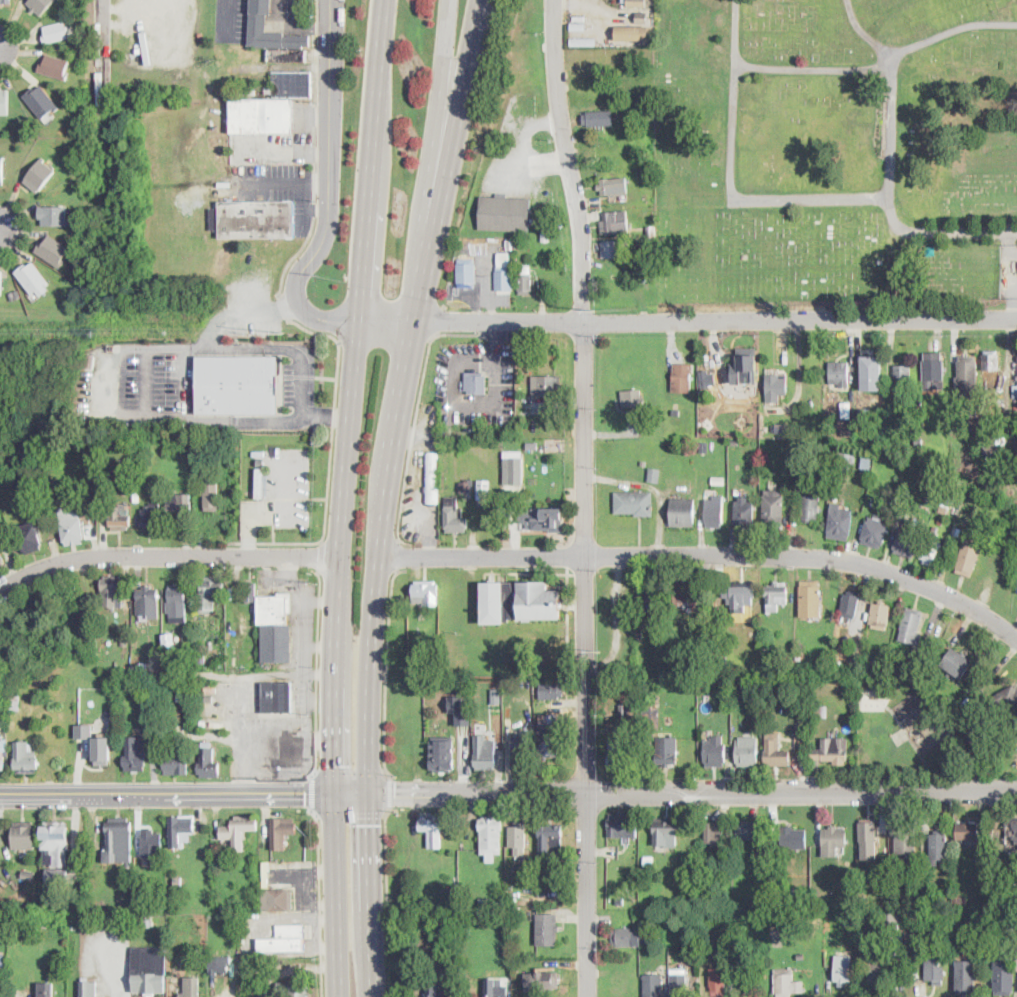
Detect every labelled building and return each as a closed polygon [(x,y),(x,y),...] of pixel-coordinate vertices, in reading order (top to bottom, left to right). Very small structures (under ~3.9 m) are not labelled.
[(27,3),(30,0),(55,0),(41,16),(36,11),(34,13),(31,10),(32,8),(27,3)] [(249,46),(250,0),(270,0),(270,14),(268,14),(267,32),(285,33),(284,37),(286,37),(287,34),(312,36),(311,47),(304,46),(303,50),(309,50),(308,64),(266,62),(266,49),(277,50),(277,49),(256,48),(256,47),(249,46)] [(648,13),(648,23),(636,23),(637,13),(648,13)] [(65,21),(66,27),(69,26),(71,31),(68,32),(70,38),(45,44),(43,35),(46,34),(44,27),(65,21)] [(654,27),(654,41),(615,41),(615,27),(654,27)] [(596,46),(596,47),(571,46),(571,38),(597,39),(596,46)] [(47,54),(70,61),(66,74),(68,75),(67,81),(38,72),(42,60),(45,61),(47,54)] [(312,97),(293,97),(274,97),(273,72),(312,72),(312,97)] [(42,86),(60,108),(56,112),(54,109),(42,119),(24,96),(34,87),(36,90),(42,86)] [(9,115),(0,115),(0,87),(3,87),(3,90),(8,90),(9,115)] [(229,98),(229,131),(294,131),(293,97),(229,98)] [(613,110),(614,126),(588,127),(588,125),(584,125),(583,114),(587,114),(587,112),(613,110)] [(28,129),(21,132),(18,123),(20,122),(25,120),(28,129)] [(41,190),(39,193),(23,182),(26,178),(43,157),(47,160),(45,163),(56,171),(41,190)] [(627,178),(629,199),(626,199),(626,196),(602,198),(602,189),(598,189),(597,184),(601,184),(601,180),(627,177),(627,178)] [(508,194),(508,198),(532,199),(531,216),(539,216),(539,225),(531,225),(530,232),(479,229),(481,196),(496,197),(496,193),(508,194)] [(295,237),(220,238),(220,202),(295,201),(295,237)] [(67,206),(67,220),(70,220),(70,226),(42,226),(42,219),(39,219),(39,208),(39,207),(67,206)] [(630,233),(614,235),(602,235),(601,219),(617,218),(617,211),(628,210),(630,233)] [(656,237),(646,238),(645,226),(656,226),(656,237)] [(550,241),(543,241),(542,227),(549,227),(550,241)] [(50,235),(71,249),(62,263),(64,264),(61,269),(35,252),(42,241),(45,243),(50,235)] [(514,240),(513,249),(506,249),(507,240),(514,240)] [(623,257),(603,258),(602,241),(626,240),(626,247),(622,248),(623,257)] [(510,253),(511,267),(512,267),(512,271),(513,290),(497,291),(496,272),(497,271),(497,267),(499,267),(498,254),(510,253)] [(475,259),(475,264),(476,264),(477,283),(475,283),(475,288),(459,288),(459,283),(457,283),(457,264),(459,264),(459,260),(475,259)] [(34,263),(51,284),(46,288),(44,286),(33,295),(18,276),(15,272),(25,265),(26,264),(28,267),(34,262),(34,263)] [(531,266),(532,277),(536,277),(536,287),(532,287),(532,290),(530,290),(531,294),(519,294),(519,266),(531,266)] [(757,349),(756,366),(761,366),(761,375),(757,375),(757,378),(738,378),(738,375),(734,375),(734,360),(734,356),(739,356),(739,349),(757,349)] [(1000,354),(999,374),(982,374),(983,355),(985,355),(986,351),(998,352),(998,354),(1000,354)] [(96,355),(94,368),(87,367),(89,353),(96,355)] [(276,355),(277,412),(195,412),(194,355),(276,355)] [(862,355),(862,389),(882,390),(882,356),(862,355)] [(976,356),(976,362),(978,362),(978,397),(959,397),(959,388),(956,388),(956,378),(959,378),(959,362),(960,362),(960,356),(976,356)] [(944,360),(944,381),(935,381),(935,391),(925,391),(924,381),(923,360),(944,360)] [(849,384),(849,385),(849,387),(840,387),(840,384),(830,384),(830,362),(849,362),(849,384)] [(694,364),(694,374),(691,374),(690,393),(673,392),(673,364),(694,364)] [(912,365),(912,387),(904,387),(904,382),(895,382),(895,365),(912,365)] [(708,370),(709,374),(715,373),(716,385),(711,386),(711,388),(702,389),(699,371),(708,370)] [(487,392),(469,392),(469,389),(465,389),(465,371),(483,371),(483,374),(487,374),(487,392)] [(788,375),(788,395),(781,395),(781,403),(767,402),(767,375),(788,375)] [(562,377),(561,397),(532,397),(532,376),(562,377)] [(641,389),(642,396),(644,396),(645,402),(642,402),(642,406),(623,408),(621,391),(641,389)] [(851,419),(842,419),(841,403),(851,403),(851,419)] [(853,436),(842,435),(842,427),(854,429),(853,436)] [(1007,438),(1007,449),(1003,449),(1002,456),(984,455),(985,438),(988,438),(988,437),(1007,438)] [(709,443),(708,454),(700,453),(701,442),(709,443)] [(856,453),(855,463),(851,463),(850,470),(836,468),(838,450),(856,453)] [(524,458),(523,485),(504,485),(504,458),(510,458),(510,452),(522,452),(522,458),(524,458)] [(873,455),(871,468),(861,467),(863,453),(873,455)] [(439,504),(438,504),(425,504),(425,471),(425,454),(439,454),(439,504)] [(97,475),(88,476),(87,467),(97,466),(97,475)] [(661,469),(660,483),(648,482),(650,468),(661,469)] [(993,474),(990,480),(980,476),(983,469),(993,474)] [(474,492),(465,493),(461,493),(460,483),(466,483),(466,479),(474,479),(474,492)] [(807,480),(806,491),(797,490),(799,479),(807,480)] [(205,489),(205,480),(219,480),(219,487),(219,489),(218,489),(218,506),(218,511),(205,511),(205,506),(204,506),(204,495),(202,495),(202,490),(204,490),(205,489)] [(489,500),(477,500),(478,480),(490,481),(489,500)] [(783,491),(783,496),(785,496),(784,526),(782,526),(782,530),(765,530),(765,525),(763,525),(763,495),(765,495),(766,490),(783,491)] [(653,494),(653,517),(636,517),(636,513),(615,514),(615,493),(653,492),(653,494)] [(192,494),(192,516),(189,516),(189,519),(170,519),(170,515),(167,515),(167,494),(192,494)] [(821,497),(818,520),(813,519),(813,523),(804,522),(804,518),(801,518),(804,495),(821,497)] [(950,506),(947,515),(938,513),(943,495),(949,497),(947,505),(950,506)] [(721,523),(721,527),(707,527),(707,524),(705,524),(706,500),(714,500),(714,496),(724,496),(724,523),(721,523)] [(127,497),(127,504),(130,504),(129,516),(132,516),(131,527),(129,527),(129,530),(112,530),(112,527),(109,527),(109,516),(111,516),(111,507),(117,507),(117,503),(122,503),(122,497),(127,497)] [(458,497),(458,508),(463,508),(463,518),(467,518),(467,532),(445,532),(445,497),(458,497)] [(748,501),(754,501),(753,525),(752,525),(752,529),(736,529),(736,524),(734,524),(735,501),(739,501),(739,497),(748,497),(748,501)] [(879,499),(877,508),(871,506),(873,498),(879,499)] [(695,518),(695,527),(671,527),(671,499),(695,499),(695,518)] [(160,503),(160,527),(157,527),(157,530),(143,530),(143,526),(141,526),(141,509),(145,509),(146,506),(150,506),(150,503),(160,503)] [(854,511),(849,541),(828,538),(829,533),(827,532),(832,503),(842,504),(841,509),(854,511)] [(910,506),(907,519),(898,516),(901,504),(910,506)] [(79,507),(81,518),(82,518),(85,542),(82,542),(83,544),(67,546),(66,542),(64,543),(61,521),(62,521),(61,509),(79,506),(79,507)] [(563,509),(564,532),(550,532),(550,530),(532,531),(532,529),(528,529),(528,523),(521,523),(521,509),(563,509)] [(884,517),(882,522),(890,524),(883,546),(882,545),(881,549),(862,543),(863,539),(861,539),(866,520),(869,521),(870,518),(874,519),(875,514),(884,517)] [(35,551),(32,552),(26,554),(25,551),(23,552),(15,527),(35,521),(43,545),(40,546),(41,549),(35,551)] [(924,527),(921,539),(916,555),(914,555),(913,558),(895,553),(896,549),(894,549),(899,530),(902,531),(903,527),(910,530),(911,525),(918,527),(918,525),(924,527)] [(962,528),(959,535),(952,532),(955,525),(962,528)] [(12,535),(7,537),(4,530),(8,528),(12,535)] [(939,539),(943,540),(942,543),(944,544),(939,564),(935,562),(934,566),(924,563),(925,560),(920,558),(926,539),(928,539),(929,535),(939,539)] [(984,542),(974,578),(957,573),(966,537),(984,542)] [(121,579),(124,579),(123,608),(105,607),(106,595),(102,595),(102,579),(105,579),(105,575),(121,576),(121,579)] [(222,577),(222,582),(225,582),(225,593),(215,593),(214,614),(200,613),(201,581),(203,581),(203,577),(222,577)] [(702,584),(702,593),(702,596),(692,596),(692,605),(670,605),(670,595),(668,595),(668,584),(678,584),(678,579),(685,579),(685,584),(702,584)] [(438,585),(438,606),(425,606),(426,604),(413,604),(414,585),(415,584),(415,582),(436,581),(436,585),(438,585)] [(820,581),(820,586),(821,586),(821,617),(800,617),(800,586),(801,586),(801,581),(820,581)] [(547,582),(547,591),(561,590),(561,619),(533,619),(533,622),(525,622),(525,619),(518,619),(518,624),(482,624),(481,583),(547,582)] [(658,582),(657,587),(662,587),(661,612),(641,612),(641,600),(646,601),(647,586),(651,586),(651,582),(658,582)] [(788,587),(788,604),(778,604),(779,613),(767,613),(767,597),(766,597),(765,587),(774,586),(774,582),(787,582),(788,587)] [(256,601),(246,602),(245,583),(256,583),(256,601)] [(755,583),(755,605),(746,605),(746,613),(733,613),(733,609),(731,609),(731,605),(728,604),(728,598),(724,598),(724,587),(733,587),(733,583),(755,583)] [(184,585),(184,588),(186,587),(188,622),(170,623),(170,613),(166,613),(166,602),(169,601),(168,588),(170,588),(169,585),(184,585)] [(152,586),(152,589),(160,589),(160,619),(149,619),(149,615),(139,615),(138,590),(144,590),(144,586),(152,586)] [(860,593),(856,619),(842,617),(842,612),(840,612),(843,594),(848,594),(849,592),(860,593)] [(290,612),(290,662),(271,662),(263,662),(263,624),(258,624),(258,597),(278,597),(278,594),(291,593),(291,612),(290,612)] [(887,602),(886,605),(891,606),(887,631),(872,628),(873,624),(869,624),(873,603),(879,604),(879,601),(887,602)] [(916,610),(922,611),(921,615),(923,615),(918,632),(922,634),(919,645),(900,640),(902,630),(900,629),(905,611),(907,611),(908,607),(916,610)] [(729,642),(719,642),(719,629),(729,629),(729,642)] [(175,649),(165,650),(163,634),(173,633),(175,649)] [(710,634),(710,645),(702,645),(702,634),(710,634)] [(857,665),(850,664),(854,639),(860,640),(857,665)] [(963,679),(963,680),(942,666),(954,648),(974,662),(963,679)] [(925,655),(920,670),(909,667),(914,651),(925,655)] [(285,678),(285,682),(292,682),(292,711),(263,711),(263,689),(263,682),(269,682),(269,680),(277,680),(277,678),(285,678)] [(560,683),(560,686),(564,686),(564,697),(560,697),(560,700),(540,700),(540,683),(560,683)] [(1016,684),(1016,686),(1016,705),(999,715),(990,698),(1016,684)] [(161,703),(152,703),(151,690),(160,690),(161,703)] [(501,705),(492,705),(492,690),(500,690),(501,705)] [(730,701),(721,701),(721,692),(730,692),(730,701)] [(20,705),(20,711),(9,711),(9,701),(7,701),(7,693),(21,694),(20,705)] [(807,701),(807,719),(798,719),(799,701),(807,701)] [(828,706),(828,719),(812,719),(812,707),(814,707),(814,703),(821,703),(821,706),(828,706)] [(629,718),(620,719),(620,705),(629,704),(629,718)] [(660,707),(644,706),(643,721),(660,722),(660,707)] [(459,726),(456,726),(456,712),(470,712),(471,726),(459,726)] [(563,747),(563,750),(559,750),(559,757),(539,757),(540,715),(554,715),(554,724),(559,724),(559,743),(563,744),(563,747)] [(659,717),(659,731),(641,730),(641,716),(659,717)] [(963,725),(957,729),(954,725),(960,721),(963,725)] [(92,723),(92,737),(76,737),(76,723),(92,723)] [(156,736),(155,736),(154,727),(161,727),(162,735),(156,736)] [(977,733),(972,741),(965,736),(970,729),(977,733)] [(780,741),(780,751),(790,751),(790,762),(789,762),(789,767),(767,767),(767,763),(764,763),(764,751),(766,751),(766,733),(783,733),(783,741),(780,741)] [(678,734),(678,744),(678,764),(671,764),(671,768),(664,768),(664,764),(657,764),(657,738),(670,738),(670,734),(678,734)] [(485,735),(485,741),(496,741),(496,770),(475,770),(475,735),(485,735)] [(110,736),(111,759),(109,760),(109,764),(95,764),(95,759),(93,759),(93,736),(110,736)] [(624,736),(625,748),(631,748),(632,769),(611,769),(610,766),(608,766),(607,756),(610,756),(609,736),(624,736)] [(723,736),(723,744),(726,744),(726,763),(724,763),(724,766),(706,767),(706,763),(705,763),(704,741),(713,741),(713,736),(723,736)] [(145,766),(145,771),(126,771),(126,767),(124,767),(124,756),(126,756),(126,737),(147,737),(147,766),(145,766)] [(451,769),(451,772),(451,773),(434,773),(434,769),(430,769),(430,742),(433,742),(433,737),(453,737),(453,769),(451,769)] [(530,739),(530,766),(527,766),(527,770),(515,770),(515,766),(511,766),(512,737),(530,738),(530,739)] [(756,763),(756,767),(739,767),(739,763),(736,763),(736,740),(739,740),(739,738),(758,737),(758,763),(756,763)] [(848,738),(848,761),(846,761),(846,766),(834,766),(834,761),(812,761),(812,749),(822,749),(822,738),(848,738)] [(29,741),(29,744),(32,744),(32,751),(37,751),(37,758),(39,758),(39,769),(36,769),(36,773),(18,773),(18,769),(15,769),(15,741),(29,741)] [(211,741),(211,748),(214,748),(214,763),(219,763),(219,777),(201,777),(201,775),(199,775),(199,763),(201,763),(201,741),(211,741)] [(182,749),(182,752),(188,752),(188,775),(165,775),(165,769),(164,769),(164,749),(182,749)] [(638,822),(638,837),(609,837),(609,814),(638,814),(638,822)] [(185,833),(185,837),(187,837),(187,842),(185,842),(185,848),(170,848),(169,817),(180,817),(180,816),(195,815),(196,832),(185,833)] [(254,815),(254,819),(258,819),(258,831),(244,831),(244,851),(233,851),(233,839),(220,839),(220,826),(233,826),(233,819),(235,819),(235,815),(254,815)] [(442,815),(442,848),(429,848),(429,831),(418,831),(418,815),(442,815)] [(500,816),(500,819),(503,819),(503,830),(501,830),(500,853),(481,853),(482,830),(480,830),(480,816),(500,816)] [(128,818),(128,821),(133,821),(134,833),(131,833),(132,862),(104,863),(104,851),(108,851),(107,833),(106,833),(106,822),(110,822),(110,818),(128,818)] [(286,849),(271,849),(271,818),(296,818),(296,834),(286,834),(286,849)] [(680,818),(680,833),(677,833),(677,847),(667,848),(667,846),(655,846),(655,833),(654,833),(654,822),(656,822),(656,818),(680,818)] [(1006,818),(1016,818),(1016,849),(1006,849),(1006,818)] [(872,846),(872,848),(868,848),(868,846),(860,846),(858,819),(876,819),(877,846),(872,846)] [(921,824),(921,833),(921,834),(914,834),(914,846),(900,846),(900,836),(892,836),(892,825),(892,823),(898,824),(898,820),(907,821),(907,823),(921,824)] [(755,833),(755,839),(737,838),(737,833),(738,821),(756,822),(755,833)] [(33,822),(33,826),(35,826),(35,850),(12,850),(12,826),(14,826),(14,822),(33,822)] [(527,826),(527,847),(525,847),(525,856),(515,856),(515,847),(510,847),(510,826),(515,826),(515,822),(525,822),(525,826),(527,826)] [(725,823),(725,845),(719,845),(719,847),(712,847),(712,843),(707,843),(707,822),(725,822),(725,823)] [(968,840),(957,840),(957,823),(979,823),(980,840),(968,840)] [(547,855),(540,855),(540,825),(563,825),(563,852),(550,852),(550,855),(547,855)] [(68,826),(68,837),(68,849),(67,849),(67,867),(52,867),(52,864),(44,864),(44,849),(42,849),(42,839),(41,839),(41,826),(68,826)] [(794,826),(794,830),(807,830),(807,848),(782,849),(782,826),(794,826)] [(836,847),(823,847),(823,829),(847,829),(847,847),(836,847)] [(942,830),(942,834),(948,834),(948,859),(937,859),(937,863),(931,863),(931,859),(930,834),(935,834),(935,830),(942,830)] [(154,831),(154,834),(162,834),(163,851),(150,851),(150,855),(143,856),(142,832),(154,831)] [(915,854),(915,836),(896,836),(896,853),(915,854)] [(655,855),(655,866),(644,865),(645,855),(655,855)] [(68,885),(45,885),(45,869),(68,868),(68,885)] [(35,872),(34,880),(21,878),(22,870),(35,872)] [(182,875),(182,885),(174,885),(174,875),(182,875)] [(289,888),(289,891),(293,891),(294,908),(289,908),(289,911),(269,911),(269,909),(263,909),(263,892),(268,892),(268,889),(289,888)] [(904,903),(893,904),(893,889),(904,889),(904,903)] [(799,901),(790,902),(790,891),(799,891),(799,901)] [(963,896),(962,905),(955,904),(955,896),(963,896)] [(558,923),(558,925),(560,925),(560,932),(558,932),(558,946),(537,946),(537,914),(558,914),(558,923)] [(856,917),(856,927),(847,927),(847,917),(856,917)] [(153,919),(153,927),(144,927),(144,919),(153,919)] [(304,950),(259,951),(258,939),(278,938),(278,924),(311,923),(312,939),(304,939),(304,950)] [(785,925),(785,934),(772,933),(772,925),(785,925)] [(632,946),(614,947),(613,929),(645,928),(645,938),(641,938),(641,946),(632,946)] [(904,931),(903,943),(891,943),(891,931),(904,931)] [(716,946),(708,946),(707,936),(716,936),(716,946)] [(505,955),(513,956),(513,944),(505,944),(505,955)] [(206,953),(198,954),(198,946),(206,946),(206,953)] [(133,947),(167,947),(166,993),(146,993),(132,992),(133,947)] [(806,959),(799,960),(798,953),(805,952),(806,959)] [(716,954),(717,968),(719,968),(719,965),(726,965),(726,987),(725,987),(725,991),(712,992),(712,987),(710,987),(710,955),(716,954)] [(941,954),(941,966),(945,966),(945,986),(934,985),(934,980),(925,980),(925,959),(930,959),(930,954),(941,954)] [(852,958),(852,982),(847,982),(847,985),(840,985),(840,981),(835,981),(836,955),(852,956),(852,958)] [(1012,955),(1013,971),(1014,971),(1014,991),(1013,991),(1013,995),(994,995),(993,962),(1000,961),(1000,955),(1012,955)] [(217,975),(210,975),(209,962),(218,962),(218,957),(230,956),(230,969),(229,969),(229,973),(218,973),(218,975),(217,975)] [(975,965),(975,971),(978,971),(978,980),(974,980),(974,993),(956,993),(956,965),(975,965)] [(688,969),(688,996),(671,996),(671,969),(688,969)] [(792,993),(792,996),(778,996),(778,993),(775,993),(775,969),(794,969),(794,970),(794,981),(804,981),(804,993),(792,993)] [(554,972),(554,973),(559,972),(560,988),(538,990),(538,991),(526,991),(525,975),(536,974),(536,973),(554,972)] [(663,974),(663,996),(645,996),(645,975),(663,974)] [(200,977),(200,996),(181,996),(181,992),(185,992),(185,977),(200,977)] [(450,996),(427,996),(427,977),(441,977),(441,982),(446,983),(446,996),(450,996)] [(509,982),(509,996),(485,996),(485,978),(503,978),(503,982),(509,982)] [(106,981),(106,996),(80,996),(80,981),(95,981),(104,981),(106,981)] [(310,981),(310,996),(274,996),(274,985),(277,985),(277,981),(310,981)] [(54,983),(54,996),(39,996),(39,983),(54,983)]
